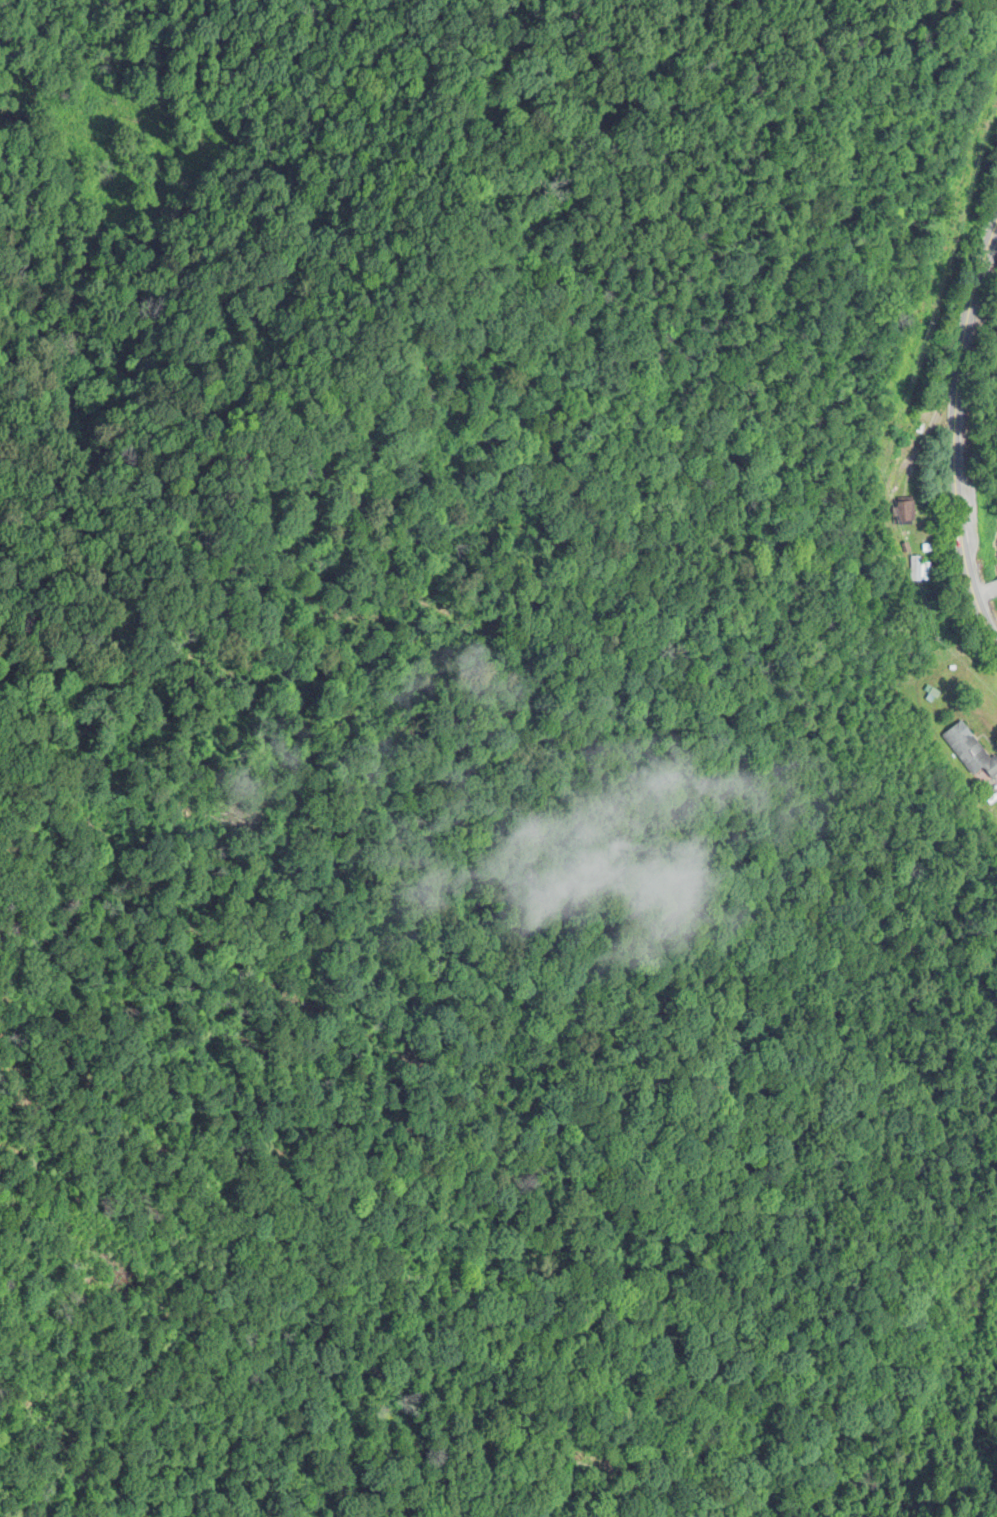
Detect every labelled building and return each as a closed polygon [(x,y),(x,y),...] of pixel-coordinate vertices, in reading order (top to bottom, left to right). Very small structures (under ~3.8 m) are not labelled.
[(899,501),(897,525),(914,526),(916,502),(899,501)] [(928,582),(927,556),(910,557),(910,583),(928,582)] [(989,761),(962,722),(941,736),(970,777),(983,768),(991,780),(996,776),(996,759),(995,756),(989,761)]
